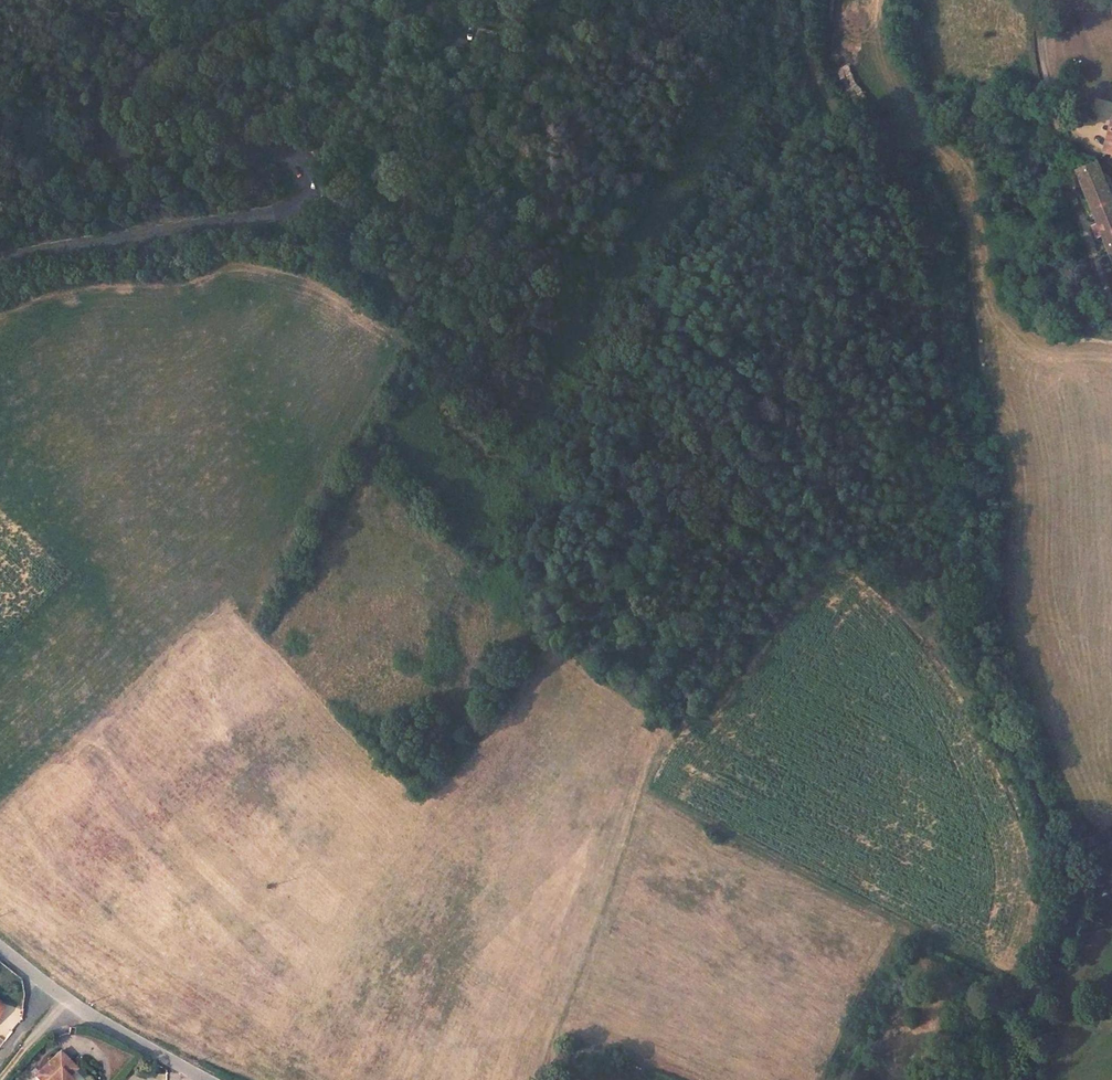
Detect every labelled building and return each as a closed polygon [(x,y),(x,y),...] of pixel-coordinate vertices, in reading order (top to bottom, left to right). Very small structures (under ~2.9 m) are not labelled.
[(1081,171),(1101,223),(1093,226),(1098,238),(1106,235),(1111,251),(1111,195),(1099,164),(1081,171)] [(995,1045),(988,1040),(984,1048),(991,1052),(995,1045)] [(68,1079),(61,1072),(69,1064),(61,1056),(42,1076),(47,1079),(70,1079),(68,1079)] [(69,1064),(61,1072),(68,1079),(76,1071),(69,1064)]
